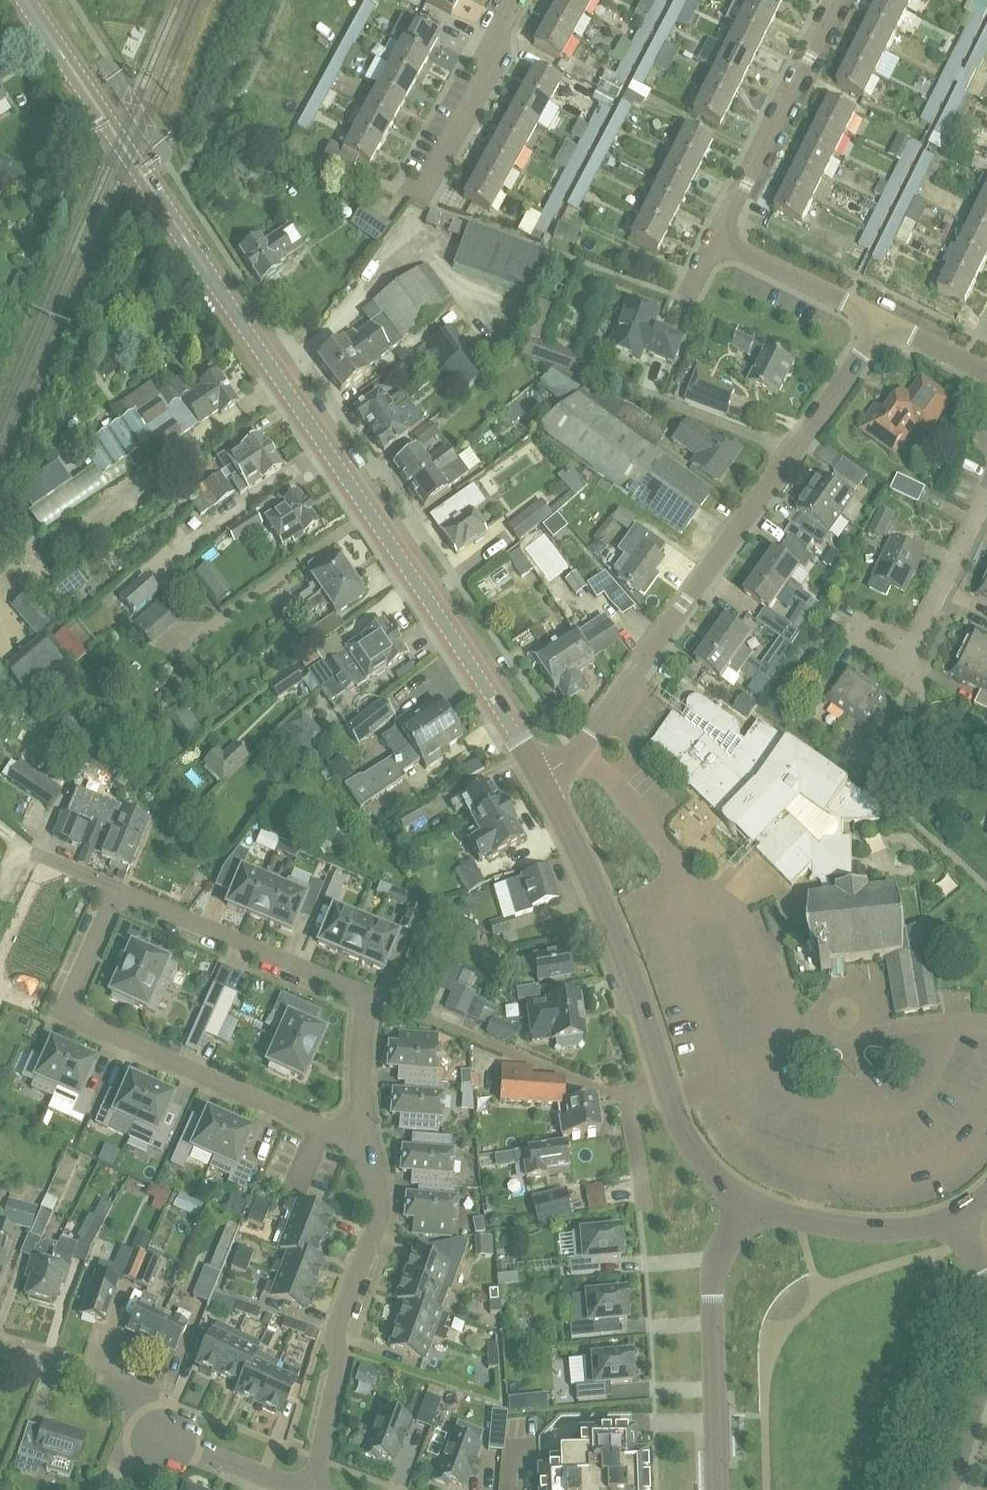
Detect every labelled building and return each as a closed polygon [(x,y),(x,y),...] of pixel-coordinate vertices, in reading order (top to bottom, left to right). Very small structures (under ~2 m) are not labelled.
[(450,15),(458,0),(425,0),(424,0),(450,15)] [(583,16),(592,0),(558,0),(557,1),(583,16)] [(654,26),(666,5),(657,0),(655,0),(654,1),(653,1),(649,9),(643,20),(654,26)] [(688,0),(687,0),(674,0),(665,16),(676,22),(685,26),(691,15),(683,11),(688,1),(688,0)] [(774,16),(782,0),(748,0),(747,2),(774,16)] [(897,32),(908,10),(887,0),(880,0),(870,19),(897,32)] [(908,10),(916,14),(919,8),(911,4),(913,0),(887,0),(908,10)] [(986,9),(986,0),(972,0),(971,2),(978,5),(986,9)] [(365,1),(355,19),(366,24),(375,7),(365,1)] [(545,23),(572,37),(583,16),(557,1),(545,23)] [(962,37),(973,42),(986,14),(986,9),(978,5),(971,2),(969,1),(964,10),(967,11),(966,12),(972,15),(962,37)] [(736,24),(763,38),(774,16),(747,2),(736,24)] [(818,39),(828,19),(820,15),(810,35),(818,39)] [(665,16),(654,38),(665,44),(676,22),(665,16)] [(355,19),(343,40),(354,46),(366,24),(355,19)] [(859,41),(886,54),(897,32),(870,19),(859,41)] [(632,42),(643,48),(654,26),(643,20),(632,42)] [(401,44),(427,58),(439,36),(413,21),(401,44)] [(533,45),(559,59),(572,37),(545,23),(533,45)] [(725,46),(752,60),(763,38),(736,24),(725,46)] [(978,45),(986,50),(986,28),(986,27),(978,45)] [(962,37),(951,59),(962,64),(973,42),(962,37)] [(654,38),(643,60),(654,66),(658,58),(665,44),(654,38)] [(343,40),(332,62),(342,67),(354,46),(343,40)] [(849,63),(875,76),(886,54),(859,41),(849,63)] [(620,64),(632,70),(643,48),(632,42),(620,64)] [(389,65),(416,79),(427,58),(401,44),(389,65)] [(714,68),(741,82),(752,60),(725,46),(714,68)] [(975,49),(967,67),(977,72),(986,54),(975,49)] [(960,68),(962,64),(951,59),(940,81),(951,86),(953,83),(960,68)] [(643,60),(627,89),(647,99),(651,91),(643,87),(654,66),(643,60)] [(320,83),(330,89),(338,75),(342,67),(332,62),(320,83)] [(837,85),(864,98),(875,76),(849,63),(837,85)] [(582,83),(615,101),(632,70),(620,64),(612,80),(590,69),(582,83)] [(378,87),(404,101),(416,79),(389,65),(378,87)] [(534,68),(522,90),(549,104),(561,82),(534,68)] [(704,90),(731,104),(741,82),(714,68),(704,90)] [(958,85),(956,89),(974,98),(981,84),(973,80),(975,76),(965,71),(958,85)] [(941,108),(951,86),(940,81),(929,103),(941,108)] [(308,105),(319,110),(330,89),(320,83),(308,105)] [(588,126),(599,132),(615,101),(582,83),(577,93),(592,102),(592,100),(599,104),(588,126)] [(366,108),(392,122),(404,101),(378,87),(366,108)] [(627,89),(612,118),(623,124),(632,107),(639,111),(645,100),(646,100),(647,99),(627,89)] [(974,98),(956,89),(945,111),(956,116),(963,119),(974,98)] [(522,90),(510,111),(537,126),(549,104),(522,90)] [(692,113),(719,126),(731,104),(704,90),(692,113)] [(819,122),(846,135),(857,113),(830,99),(819,122)] [(932,126),(941,108),(929,103),(923,100),(915,117),(897,108),(891,120),(912,130),(913,129),(916,131),(916,130),(925,135),(930,125),(932,126)] [(296,126),(307,132),(319,110),(308,105),(296,126)] [(354,130),(380,144),(392,122),(366,108),(354,130)] [(510,111),(499,133),(525,147),(537,126),(510,111)] [(950,152),(970,163),(975,153),(957,142),(960,135),(950,130),(956,116),(945,111),(929,143),(949,154),(950,152)] [(612,118),(601,140),(612,146),(616,137),(623,124),(612,118)] [(808,144),(835,157),(846,135),(819,122),(808,144)] [(577,148),(588,154),(599,132),(588,126),(577,148)] [(674,149),(701,163),(712,141),(685,127),(674,149)] [(323,157),(351,172),(358,160),(368,166),(380,144),(354,130),(343,150),(331,143),(323,157)] [(499,133),(487,154),(513,169),(525,147),(499,133)] [(911,140),(899,134),(888,156),(900,161),(900,162),(911,168),(922,145),(911,140)] [(589,161),(601,167),(608,154),(612,146),(601,140),(589,161)] [(797,166),(824,179),(835,157),(808,144),(797,166)] [(565,169),(576,175),(588,154),(577,148),(565,169)] [(663,171),(690,185),(701,163),(674,149),(663,171)] [(925,152),(916,170),(927,175),(936,157),(925,152)] [(5,178),(10,168),(13,162),(0,154),(0,175),(5,178)] [(475,176),(501,190),(513,169),(487,154),(475,176)] [(827,176),(841,182),(850,162),(835,156),(827,176)] [(589,161),(578,183),(589,189),(601,167),(589,161)] [(889,184),(900,189),(911,168),(900,162),(889,184)] [(786,188),(813,201),(824,179),(797,166),(786,188)] [(24,176),(10,168),(5,178),(3,180),(17,187),(24,176)] [(554,191),(565,197),(576,175),(565,169),(554,191)] [(916,170),(905,192),(916,197),(927,175),(916,170)] [(652,193),(679,207),(690,185),(663,171),(652,193)] [(463,198),(489,212),(501,190),(475,176),(463,198)] [(984,176),(979,186),(986,189),(986,177),(984,176)] [(878,206),(889,211),(900,189),(889,184),(881,180),(875,193),(883,197),(878,206)] [(589,189),(578,183),(566,205),(578,211),(584,198),(589,189)] [(775,210),(802,223),(813,201),(786,188),(775,210)] [(543,213),(553,219),(565,197),(554,191),(543,213)] [(905,192),(894,214),(905,219),(916,197),(905,192)] [(641,215),(668,228),(679,207),(652,193),(641,215)] [(986,232),(986,205),(981,202),(971,224),(986,232)] [(366,232),(380,243),(391,228),(377,216),(378,213),(365,204),(352,224),(366,233),(366,232)] [(868,228),(878,233),(889,211),(878,206),(868,228)] [(440,214),(429,210),(424,224),(435,228),(440,214)] [(533,231),(544,236),(553,219),(543,213),(533,231)] [(894,214),(883,236),(894,241),(905,219),(894,214)] [(630,237),(657,251),(668,228),(641,215),(630,237)] [(553,237),(577,245),(582,232),(558,224),(553,237)] [(986,259),(986,232),(971,224),(960,246),(986,259)] [(239,251),(260,283),(280,269),(277,264),(303,246),(289,225),(263,243),(259,237),(239,251)] [(533,297),(549,255),(469,225),(453,267),(533,297)] [(878,233),(868,228),(859,245),(870,250),(878,233)] [(869,272),(887,281),(893,268),(883,263),(886,258),(894,241),(883,236),(872,258),(875,259),(869,272)] [(949,268),(976,281),(986,259),(960,246),(949,268)] [(31,273),(34,266),(25,261),(21,268),(31,273)] [(329,376),(341,392),(366,373),(363,370),(403,340),(454,302),(445,289),(425,263),(372,303),(382,316),(355,336),(352,332),(341,340),(342,341),(329,351),(317,360),(329,376)] [(938,291),(965,304),(976,281),(949,268),(938,291)] [(536,300),(525,335),(540,340),(550,304),(536,300)] [(672,362),(681,338),(660,329),(659,332),(651,329),(657,313),(626,301),(606,349),(638,362),(643,350),(672,362)] [(448,345),(458,358),(468,351),(450,326),(425,344),(434,356),(448,345)] [(748,356),(756,342),(738,333),(731,347),(748,356)] [(557,368),(563,353),(523,337),(517,354),(535,361),(535,359),(557,368)] [(793,368),(796,362),(756,342),(748,356),(759,362),(748,382),(778,397),(788,376),(791,376),(794,370),(793,368)] [(405,349),(397,355),(402,362),(410,355),(405,349)] [(458,358),(468,371),(473,379),(483,372),(477,364),(468,351),(458,358)] [(727,414),(737,389),(707,377),(710,369),(700,365),(687,399),(727,414)] [(553,396),(568,380),(552,369),(540,381),(553,396)] [(102,477),(128,459),(135,469),(198,424),(219,411),(221,414),(237,403),(216,372),(200,382),(203,386),(191,394),(181,378),(157,394),(150,384),(110,412),(118,422),(81,448),(94,467),(28,513),(42,533),(108,487),(102,477)] [(417,388),(429,380),(425,374),(413,383),(417,388)] [(862,430),(895,453),(916,422),(929,431),(951,400),(922,379),(910,397),(902,392),(886,413),(876,406),(868,417),(870,419),(862,430)] [(633,500),(682,536),(713,492),(655,450),(612,420),(623,404),(584,390),(558,410),(538,427),(547,438),(624,493),(633,500)] [(365,422),(370,430),(393,413),(410,400),(403,391),(386,403),(379,392),(354,410),(363,424),(365,422)] [(655,450),(667,433),(632,408),(623,404),(612,420),(655,450)] [(374,438),(384,451),(408,434),(399,421),(403,418),(398,412),(395,415),(393,413),(370,430),(376,437),(374,438)] [(692,463),(716,480),(728,463),(730,465),(739,451),(724,441),(721,445),(687,421),(673,441),(684,449),(686,448),(697,456),(692,463)] [(413,436),(421,447),(438,433),(430,422),(413,436)] [(233,476),(270,451),(260,436),(237,450),(235,446),(218,457),(226,470),(228,469),(233,476)] [(393,466),(408,486),(452,454),(446,446),(427,460),(418,447),(393,466)] [(234,481),(242,494),(281,468),(270,451),(233,476),(235,480),(234,481)] [(423,506),(467,474),(452,454),(408,486),(423,506)] [(834,472),(858,489),(868,475),(843,458),(834,472)] [(70,481),(56,461),(17,488),(31,508),(70,481)] [(188,495),(194,504),(227,483),(220,473),(188,495)] [(809,493),(842,517),(855,499),(822,475),(809,493)] [(890,490),(918,503),(926,488),(898,475),(890,490)] [(194,504),(201,514),(233,493),(227,483),(194,504)] [(811,537),(815,540),(822,545),(830,534),(842,517),(809,493),(797,510),(818,526),(811,537)] [(265,519),(283,545),(292,539),(295,544),(306,536),(305,534),(318,525),(298,494),(284,503),(285,505),(265,519)] [(506,526),(519,542),(551,517),(538,501),(506,526)] [(611,520),(648,546),(656,534),(620,508),(611,520)] [(440,531),(456,554),(486,533),(470,510),(440,531)] [(874,577),(905,592),(924,554),(911,548),(918,534),(891,521),(893,517),(878,510),(867,534),(882,540),(884,535),(892,539),(874,577)] [(225,531),(233,544),(262,525),(253,512),(225,531)] [(557,514),(542,526),(552,539),(567,526),(557,514)] [(790,537),(808,550),(815,540),(811,537),(796,526),(788,536),(790,537)] [(560,575),(569,568),(543,534),(524,548),(543,573),(553,566),(560,575)] [(806,552),(808,550),(790,537),(780,550),(806,568),(814,557),(806,552)] [(617,577),(644,596),(659,576),(653,572),(662,559),(641,544),(631,558),(625,554),(613,570),(619,574),(617,577)] [(504,558),(519,581),(533,572),(518,549),(504,558)] [(845,558),(832,549),(823,562),(835,571),(845,558)] [(785,590),(784,590),(807,607),(813,599),(801,590),(802,588),(792,580),(800,569),(775,551),(760,572),(785,590)] [(299,598),(305,607),(351,575),(344,566),(346,563),(342,557),(339,557),(337,555),(324,564),(322,561),(316,559),(308,565),(308,570),(310,574),(309,574),(315,583),(307,588),(310,591),(299,598)] [(165,583),(187,576),(181,556),(159,563),(165,583)] [(195,572),(217,601),(228,592),(206,564),(195,572)] [(962,570),(956,588),(967,592),(973,574),(962,570)] [(757,621),(792,647),(800,635),(791,628),(792,626),(770,610),(784,590),(785,590),(760,572),(745,593),(766,608),(757,621)] [(118,597),(133,614),(160,591),(144,574),(138,580),(118,597)] [(603,592),(609,602),(619,595),(622,593),(606,574),(588,586),(595,597),(601,594),(603,592)] [(330,605),(336,613),(336,615),(366,596),(363,593),(364,590),(360,584),(358,584),(351,575),(305,607),(310,614),(320,607),(322,611),(330,605)] [(977,596),(986,601),(986,575),(977,596)] [(482,588),(491,599),(506,587),(498,576),(482,588)] [(788,609),(796,598),(784,590),(777,600),(788,609)] [(11,607),(38,638),(54,624),(27,593),(11,607)] [(132,624),(151,646),(176,624),(156,602),(132,624)] [(575,635),(583,647),(591,659),(619,641),(603,617),(575,635)] [(711,640),(759,674),(764,667),(751,658),(753,655),(743,648),(751,637),(726,619),(711,640)] [(311,675),(321,689),(356,665),(397,638),(393,632),(391,633),(384,623),(364,636),(361,635),(353,640),(353,645),(346,649),(336,634),(314,650),(322,662),(311,670),(312,671),(311,675)] [(963,652),(986,664),(986,635),(974,629),(963,652)] [(532,657),(545,676),(563,664),(565,667),(579,657),(576,652),(583,647),(575,635),(573,631),(532,657)] [(85,657),(64,632),(54,640),(75,665),(85,657)] [(356,665),(321,689),(330,702),(365,679),(366,681),(375,675),(378,677),(387,671),(386,669),(406,656),(399,644),(401,643),(397,638),(356,665)] [(7,670),(28,695),(65,664),(44,639),(7,670)] [(740,672),(753,681),(759,674),(711,640),(696,661),(721,679),(728,668),(738,675),(740,672)] [(557,688),(565,701),(586,687),(578,674),(594,664),(591,659),(583,647),(576,652),(579,657),(565,667),(563,664),(545,676),(554,690),(557,688)] [(986,710),(986,664),(963,652),(951,675),(982,690),(975,704),(986,710)] [(768,654),(761,664),(764,667),(759,674),(771,683),(782,664),(768,654)] [(395,675),(399,681),(415,671),(411,664),(395,675)] [(825,699),(846,714),(869,682),(848,667),(825,699)] [(268,686),(277,700),(302,683),(293,670),(268,686)] [(867,744),(880,753),(898,728),(878,714),(890,697),(869,682),(846,714),(874,734),(867,744)] [(803,704),(813,711),(822,698),(812,690),(803,704)] [(749,719),(758,706),(759,705),(745,695),(735,709),(749,719)] [(853,878),(866,878),(865,865),(852,865),(852,838),(843,838),(843,822),(881,821),(880,806),(759,721),(745,741),(738,736),(739,735),(740,733),(740,731),(740,730),(740,728),(739,727),(738,725),(737,724),(736,723),(701,699),(700,698),(698,698),(697,697),(695,698),(693,698),(692,699),(690,700),(689,701),(688,702),(688,704),(687,705),(687,706),(687,708),(687,709),(688,711),(689,712),(690,714),(691,715),(686,722),(673,713),(656,737),(658,738),(648,748),(706,803),(723,820),(724,822),(725,823),(726,825),(728,828),(729,829),(731,830),(734,832),(737,833),(750,845),(754,841),(761,847),(757,852),(792,886),(807,868),(823,877),(824,897),(832,895),(829,878),(853,878)] [(763,710),(771,715),(778,705),(770,699),(763,710)] [(344,730),(357,747),(394,718),(381,701),(344,730)] [(380,738),(393,758),(402,752),(401,752),(449,719),(438,702),(414,717),(411,711),(394,722),(397,728),(380,738)] [(174,715),(194,741),(205,733),(185,706),(174,715)] [(302,714),(278,738),(303,762),(326,737),(302,714)] [(60,726),(87,745),(92,737),(65,718),(60,726)] [(343,786),(359,810),(405,778),(403,776),(402,774),(421,762),(426,770),(442,760),(439,754),(462,739),(449,719),(401,752),(402,752),(393,758),(392,759),(391,758),(358,778),(357,777),(343,786)] [(59,732),(50,741),(52,744),(45,751),(53,759),(70,742),(59,732)] [(60,756),(73,775),(90,763),(77,744),(60,756)] [(223,782),(247,758),(235,746),(223,757),(218,751),(205,764),(223,782)] [(6,778),(16,764),(11,760),(1,775),(6,778)] [(356,776),(351,769),(341,777),(346,784),(356,776)] [(320,774),(326,782),(332,778),(327,770),(320,774)] [(16,785),(45,804),(55,789),(26,771),(16,785)] [(113,780),(124,788),(129,781),(118,773),(113,780)] [(471,818),(499,803),(488,783),(451,803),(456,811),(464,806),(471,818)] [(112,832),(140,844),(150,821),(134,814),(136,810),(124,805),(122,810),(97,800),(96,803),(79,796),(71,815),(105,829),(109,819),(117,822),(112,832)] [(486,856),(488,861),(524,840),(502,801),(499,803),(471,818),(476,827),(466,833),(471,842),(468,844),(478,861),(486,856)] [(396,819),(403,831),(426,818),(419,805),(396,819)] [(140,844),(112,832),(105,829),(71,815),(71,817),(61,813),(52,836),(68,843),(69,841),(84,847),(78,862),(84,865),(91,849),(94,850),(93,852),(102,856),(102,855),(113,860),(110,867),(119,871),(127,874),(130,867),(140,844)] [(105,829),(112,832),(117,822),(109,819),(105,829)] [(265,823),(259,821),(252,828),(261,832),(265,823)] [(685,842),(701,843),(701,826),(685,826),(685,842)] [(309,843),(321,855),(332,844),(321,832),(309,843)] [(244,866),(252,845),(243,842),(229,860),(244,866)] [(295,861),(299,851),(279,842),(275,852),(295,861)] [(455,871),(468,893),(486,882),(473,860),(455,871)] [(522,878),(506,882),(515,915),(532,911),(531,907),(558,899),(549,868),(521,876),(522,878)] [(115,879),(123,883),(127,874),(119,871),(115,879)] [(242,872),(228,905),(250,914),(263,880),(242,872)] [(334,875),(324,899),(336,904),(345,880),(334,875)] [(887,957),(895,1015),(936,1009),(925,926),(907,929),(903,915),(897,890),(869,891),(869,885),(866,885),(866,878),(853,878),(853,887),(837,889),(837,894),(832,895),(824,897),(809,899),(810,932),(816,964),(820,963),(822,972),(832,971),(832,977),(843,976),(843,963),(887,957)] [(853,887),(853,878),(829,878),(832,895),(837,894),(837,889),(853,887)] [(284,889),(270,922),(291,931),(305,897),(316,901),(323,884),(312,879),(308,889),(288,881),(287,880),(284,889)] [(263,880),(250,914),(270,922),(284,889),(263,880)] [(379,883),(376,892),(387,897),(391,888),(379,883)] [(413,935),(423,911),(408,906),(399,929),(413,935)] [(334,910),(321,942),(341,950),(355,919),(334,910)] [(302,916),(297,926),(315,933),(319,924),(302,916)] [(355,919),(341,950),(361,959),(375,928),(355,919)] [(515,930),(512,919),(489,926),(492,937),(515,930)] [(153,935),(124,922),(117,937),(128,942),(140,939),(149,943),(153,935)] [(375,928),(361,959),(382,968),(395,936),(375,928)] [(131,946),(121,970),(166,990),(177,966),(157,957),(158,954),(137,944),(135,948),(131,946)] [(538,969),(540,981),(572,975),(571,970),(573,968),(572,960),(569,960),(567,949),(534,955),(535,956),(522,958),(524,972),(538,969)] [(424,971),(440,978),(447,963),(431,956),(424,971)] [(166,990),(121,970),(110,993),(114,995),(112,999),(134,1008),(136,1005),(155,1014),(166,990)] [(465,1017),(474,997),(476,993),(454,984),(444,1008),(465,1017)] [(225,990),(213,985),(204,1007),(215,1012),(225,990)] [(516,989),(518,1001),(540,998),(538,987),(516,989)] [(236,995),(225,990),(215,1012),(226,1017),(236,995)] [(527,1005),(529,1022),(582,1014),(579,996),(546,1000),(547,1002),(527,1005)] [(487,1003),(474,997),(465,1017),(478,1023),(487,1003)] [(215,1012),(204,1007),(194,1029),(206,1034),(215,1012)] [(226,1017),(215,1012),(206,1034),(217,1039),(226,1017)] [(288,1016),(278,1040),(314,1056),(325,1032),(312,1027),(314,1023),(293,1014),(292,1018),(288,1016)] [(554,1048),(560,1052),(577,1050),(580,1044),(579,1037),(584,1036),(582,1014),(529,1022),(531,1040),(551,1038),(551,1040),(554,1040),(554,1048)] [(517,1028),(493,1018),(489,1027),(486,1034),(510,1044),(517,1028)] [(398,1081),(406,1082),(434,1084),(434,1082),(434,1072),(437,1072),(439,1048),(435,1048),(436,1035),(403,1033),(401,1047),(390,1046),(390,1049),(387,1049),(386,1064),(389,1064),(388,1067),(399,1068),(398,1081)] [(314,1056),(278,1040),(267,1064),(270,1065),(269,1069),(289,1078),(291,1074),(303,1080),(314,1056)] [(32,1087),(34,1088),(53,1096),(57,1088),(74,1051),(52,1041),(44,1059),(33,1054),(23,1076),(34,1081),(32,1087)] [(74,1051),(57,1088),(58,1089),(58,1088),(79,1097),(72,1112),(84,1117),(94,1095),(83,1090),(96,1061),(74,1051)] [(532,1066),(502,1064),(500,1099),(557,1104),(562,1104),(562,1102),(563,1079),(531,1077),(532,1066)] [(461,1068),(461,1082),(472,1082),(471,1067),(461,1068)] [(135,1123),(152,1086),(130,1076),(117,1105),(106,1100),(96,1122),(129,1137),(135,1123)] [(403,1129),(437,1132),(438,1119),(441,1119),(443,1095),(440,1095),(441,1082),(434,1082),(434,1084),(406,1082),(405,1093),(394,1093),(394,1096),(391,1096),(390,1111),(393,1112),(393,1115),(404,1116),(403,1129)] [(460,1094),(471,1094),(470,1086),(460,1085),(460,1094)] [(135,1123),(129,1137),(162,1152),(172,1130),(161,1125),(174,1096),(152,1086),(135,1123)] [(562,1104),(557,1104),(561,1136),(601,1131),(600,1123),(603,1123),(602,1114),(598,1115),(596,1098),(562,1102),(562,1104)] [(178,1109),(173,1128),(182,1130),(187,1111),(178,1109)] [(212,1158),(213,1158),(230,1121),(208,1111),(195,1140),(183,1135),(171,1162),(183,1168),(192,1148),(213,1157),(212,1158)] [(230,1121),(213,1158),(214,1158),(210,1166),(231,1176),(229,1182),(244,1188),(254,1167),(239,1160),(252,1131),(230,1121)] [(412,1185),(419,1185),(447,1187),(447,1186),(448,1176),(451,1176),(453,1152),(449,1152),(450,1140),(417,1137),(415,1151),(404,1150),(404,1153),(401,1153),(400,1168),(402,1168),(402,1171),(413,1172),(412,1185)] [(524,1164),(527,1177),(546,1174),(545,1170),(569,1166),(565,1143),(528,1149),(528,1150),(514,1152),(516,1165),(524,1164)] [(146,1196),(167,1206),(172,1193),(151,1183),(146,1196)] [(416,1233),(450,1236),(452,1223),(454,1223),(457,1200),(453,1199),(455,1187),(447,1186),(447,1187),(419,1185),(418,1197),(408,1197),(407,1200),(405,1199),(403,1215),(406,1216),(406,1219),(418,1220),(416,1233)] [(567,1191),(532,1200),(537,1220),(572,1211),(567,1191)] [(174,1207),(197,1218),(204,1205),(180,1194),(179,1196),(174,1193),(170,1203),(175,1205),(174,1207)] [(247,1199),(232,1193),(224,1211),(239,1218),(247,1199)] [(57,1200),(46,1195),(41,1207),(42,1208),(52,1212),(57,1200)] [(80,1243),(90,1248),(104,1223),(103,1223),(113,1206),(102,1200),(93,1217),(89,1215),(77,1237),(80,1243)] [(254,1200),(250,1211),(265,1216),(269,1205),(254,1200)] [(294,1214),(290,1224),(289,1226),(322,1238),(324,1233),(328,1235),(333,1221),(329,1220),(331,1216),(289,1200),(285,1210),(294,1214)] [(42,1208),(29,1235),(41,1240),(53,1213),(52,1212),(42,1208)] [(265,1216),(250,1211),(246,1222),(261,1227),(265,1216)] [(482,1217),(472,1219),(474,1233),(484,1231),(482,1217)] [(289,1252),(313,1261),(322,1238),(289,1226),(290,1224),(281,1221),(276,1231),(285,1235),(280,1249),(289,1252)] [(192,1297),(209,1304),(238,1231),(239,1227),(228,1222),(209,1269),(204,1266),(192,1297)] [(3,1269),(7,1255),(3,1254),(7,1240),(11,1241),(15,1227),(0,1223),(0,1269),(3,1269)] [(569,1260),(570,1275),(594,1273),(593,1259),(621,1257),(620,1246),(621,1245),(620,1229),(571,1233),(573,1260),(569,1260)] [(140,1233),(134,1248),(145,1253),(152,1237),(140,1233)] [(39,1303),(50,1306),(51,1303),(55,1305),(61,1286),(65,1287),(70,1270),(69,1270),(72,1258),(73,1258),(77,1244),(60,1239),(58,1245),(56,1245),(39,1303)] [(408,1270),(406,1275),(448,1290),(449,1289),(451,1290),(468,1243),(460,1240),(439,1244),(433,1259),(414,1253),(413,1257),(409,1256),(404,1269),(408,1270)] [(29,1300),(39,1303),(56,1245),(44,1242),(44,1244),(40,1243),(39,1248),(36,1247),(32,1260),(31,1259),(27,1276),(30,1277),(25,1296),(30,1297),(29,1300)] [(239,1247),(235,1258),(249,1263),(253,1253),(239,1247)] [(146,1256),(134,1283),(148,1289),(160,1262),(159,1262),(163,1254),(149,1248),(146,1256)] [(133,1252),(121,1278),(122,1279),(134,1283),(146,1256),(133,1251),(133,1252)] [(322,1264),(313,1261),(289,1252),(284,1265),(275,1262),(271,1272),(280,1276),(280,1275),(313,1287),(322,1264)] [(245,1274),(249,1263),(235,1258),(231,1268),(245,1274)] [(81,1315),(105,1323),(118,1281),(94,1273),(81,1315)] [(497,1276),(498,1287),(511,1286),(511,1285),(518,1285),(517,1274),(497,1276)] [(263,1293),(305,1310),(306,1306),(310,1307),(315,1294),(312,1292),(313,1287),(280,1275),(280,1276),(276,1286),(267,1283),(263,1293)] [(407,1301),(440,1313),(448,1290),(406,1275),(398,1298),(407,1301)] [(488,1290),(489,1302),(499,1301),(498,1289),(488,1290)] [(569,1323),(571,1338),(600,1336),(598,1322),(627,1319),(626,1308),(627,1308),(625,1291),(572,1296),(574,1323),(569,1323)] [(127,1331),(151,1342),(163,1315),(151,1309),(155,1300),(144,1295),(127,1331)] [(449,1317),(440,1313),(407,1301),(398,1325),(431,1337),(431,1338),(445,1343),(448,1332),(444,1330),(449,1317)] [(489,1302),(490,1314),(500,1313),(499,1301),(489,1302)] [(234,1312),(245,1316),(249,1306),(237,1302),(234,1312)] [(245,1316),(257,1319),(260,1310),(249,1306),(245,1316)] [(151,1342),(175,1353),(191,1317),(179,1312),(175,1320),(163,1315),(151,1342)] [(268,1326),(273,1315),(267,1312),(261,1323),(268,1326)] [(281,1328),(293,1332),(296,1323),(285,1319),(281,1328)] [(214,1372),(218,1374),(237,1333),(216,1323),(197,1364),(201,1366),(199,1369),(212,1375),(214,1372)] [(293,1332),(304,1336),(307,1326),(296,1323),(293,1332)] [(431,1338),(431,1337),(398,1325),(396,1329),(393,1328),(388,1342),(391,1343),(390,1347),(408,1354),(404,1365),(419,1370),(431,1338)] [(307,1326),(304,1336),(303,1338),(315,1342),(319,1331),(307,1326)] [(241,1384),(252,1361),(260,1344),(237,1333),(218,1374),(241,1384)] [(486,1345),(487,1357),(497,1356),(496,1344),(486,1345)] [(575,1386),(576,1400),(605,1398),(604,1384),(632,1382),(631,1371),(632,1370),(631,1354),(582,1358),(584,1385),(575,1386)] [(487,1357),(488,1369),(498,1368),(497,1356),(487,1357)] [(237,1393),(259,1404),(274,1371),(252,1361),(241,1384),(237,1393)] [(262,1409),(275,1415),(276,1412),(280,1414),(300,1373),(289,1368),(285,1377),(274,1371),(259,1404),(264,1406),(262,1409)] [(416,1422),(431,1428),(441,1400),(440,1399),(443,1391),(429,1386),(426,1394),(416,1422)] [(510,1412),(535,1410),(534,1397),(509,1399),(510,1412)] [(379,1456),(394,1461),(400,1447),(401,1448),(406,1433),(405,1433),(410,1419),(380,1408),(363,1454),(378,1460),(379,1456)] [(488,1450),(504,1451),(507,1412),(492,1410),(488,1450)] [(45,1472),(68,1479),(73,1462),(78,1463),(86,1436),(44,1423),(36,1450),(21,1445),(18,1457),(47,1465),(45,1472)] [(603,1489),(624,1489),(622,1433),(601,1434),(603,1489)] [(622,1433),(624,1489),(647,1489),(646,1481),(645,1481),(644,1456),(643,1456),(642,1435),(632,1436),(632,1433),(622,1433)] [(450,1482),(465,1488),(470,1474),(471,1474),(476,1459),(475,1459),(480,1445),(450,1434),(433,1481),(448,1486),(450,1482)] [(601,1434),(580,1435),(581,1455),(582,1489),(603,1489),(601,1434)] [(581,1455),(560,1456),(560,1457),(561,1489),(582,1489),(581,1455)] [(560,1457),(551,1457),(552,1471),(539,1472),(540,1489),(561,1489),(560,1457)]
